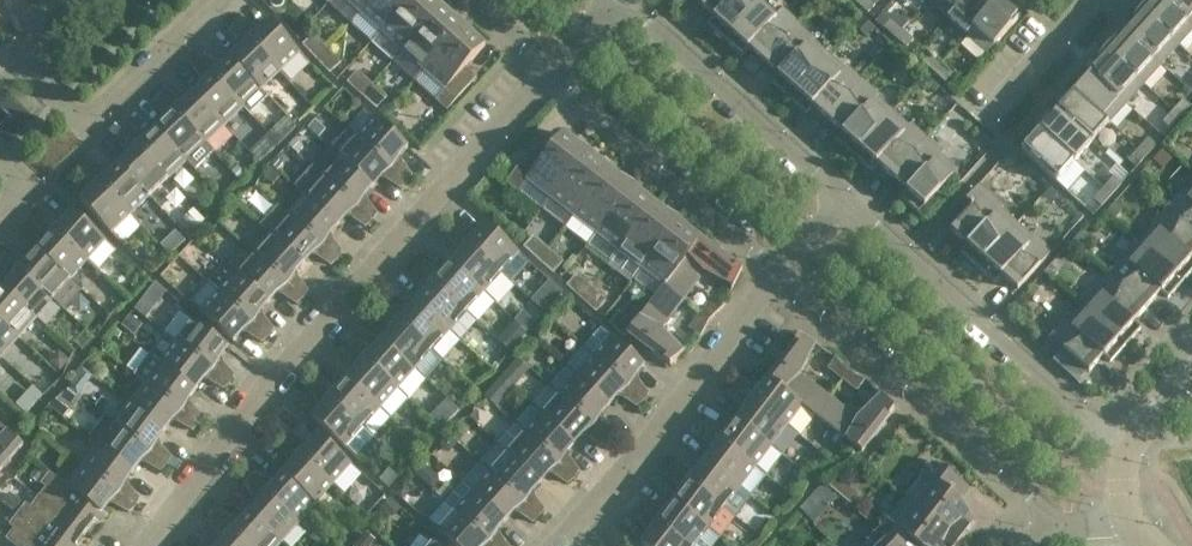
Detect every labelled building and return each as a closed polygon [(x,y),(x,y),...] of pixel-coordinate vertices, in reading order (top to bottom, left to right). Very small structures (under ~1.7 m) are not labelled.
[(329,3),(350,22),(370,0),(331,0),(329,3)] [(350,22),(372,41),(409,0),(370,0),(350,22)] [(372,41),(393,60),(441,6),(434,0),(409,0),(372,41)] [(725,38),(760,0),(700,0),(698,2),(715,17),(709,24),(725,38)] [(761,0),(760,0),(725,38),(742,54),(748,47),(763,61),(796,25),(780,11),(777,14),(761,0)] [(868,13),(875,5),(869,0),(859,0),(857,3),(868,13)] [(929,0),(948,18),(964,0),(929,0)] [(948,18),(967,35),(998,1),(997,0),(964,0),(948,18)] [(1167,0),(1157,0),(1144,15),(1178,45),(1191,30),(1191,23),(1167,0)] [(1191,23),(1191,0),(1167,0),(1191,23)] [(998,1),(967,35),(987,53),(1018,19),(998,1)] [(441,6),(393,60),(414,79),(465,24),(452,16),(441,6)] [(1178,45),(1144,15),(1127,34),(1161,65),(1178,45)] [(310,63),(270,21),(261,29),(256,34),(253,30),(254,28),(242,18),(235,23),(290,82),(310,63)] [(866,35),(873,28),(862,18),(856,25),(866,35)] [(891,20),(884,27),(895,37),(902,30),(891,20)] [(290,82),(235,23),(229,30),(238,43),(240,42),(244,44),(240,50),(232,58),(262,89),(280,72),(289,82),(290,82)] [(465,24),(414,79),(447,109),(476,77),(466,68),(485,46),(475,36),(465,24)] [(796,25),(763,61),(779,75),(773,81),(790,96),(825,57),(809,43),(812,39),(796,25)] [(902,30),(895,37),(906,48),(913,40),(902,30)] [(316,58),(327,48),(314,34),(304,44),(316,58)] [(1161,65),(1127,34),(1109,53),(1144,84),(1161,65)] [(316,58),(330,72),(340,62),(327,48),(316,58)] [(1144,84),(1109,53),(1092,73),(1126,104),(1144,84)] [(262,89),(232,58),(224,65),(218,69),(215,65),(217,63),(205,54),(197,59),(243,107),(262,89)] [(934,72),(941,64),(930,54),(922,62),(934,72)] [(841,72),(825,57),(790,96),(806,111),(812,105),(828,119),(860,83),(844,69),(841,72)] [(243,107),(197,59),(192,66),(200,79),(203,77),(206,80),(202,86),(194,93),(224,125),(243,107)] [(934,72),(945,82),(952,74),(941,64),(934,72)] [(362,94),(372,84),(358,71),(348,82),(362,94)] [(1126,104),(1092,73),(1075,92),(1109,123),(1126,104)] [(934,85),(925,77),(917,86),(926,93),(934,85)] [(876,97),(860,83),(828,119),(843,133),(838,139),(854,154),(889,115),(873,100),(876,97)] [(362,94),(377,108),(387,97),(372,84),(362,94)] [(224,125),(194,93),(186,101),(181,105),(178,101),(179,99),(167,90),(160,95),(205,143),(224,125)] [(1109,123),(1075,92),(1057,112),(1092,142),(1109,123)] [(205,143),(160,95),(154,102),(163,115),(165,113),(169,116),(164,122),(157,129),(187,161),(205,143)] [(1173,110),(1181,117),(1191,106),(1183,99),(1173,110)] [(1173,110),(1173,111),(1167,105),(1158,116),(1164,121),(1163,122),(1171,129),(1181,117),(1173,110)] [(408,147),(365,108),(347,128),(407,182),(412,174),(402,162),(400,164),(396,161),(400,155),(408,147)] [(1092,142),(1057,112),(1040,131),(1074,162),(1092,142)] [(253,149),(263,159),(297,123),(287,113),(253,149)] [(905,129),(889,115),(854,154),(871,169),(876,163),(892,177),(924,141),(908,126),(905,129)] [(187,161),(157,129),(149,137),(143,141),(140,137),(142,135),(129,126),(122,131),(168,179),(187,161)] [(407,182),(347,128),(346,129),(357,139),(340,157),(373,186),(380,178),(386,173),(389,177),(387,179),(400,187),(407,182)] [(168,179),(122,131),(117,138),(125,150),(127,149),(131,152),(127,158),(119,165),(149,197),(168,179)] [(1074,162),(1040,131),(1022,151),(1056,182),(1074,162)] [(507,182),(542,209),(588,149),(574,142),(563,133),(545,157),(534,148),(507,182)] [(1138,149),(1146,156),(1156,145),(1148,138),(1138,149)] [(940,155),(924,141),(892,177),(908,190),(902,197),(919,213),(955,174),(937,158),(940,155)] [(588,149),(542,209),(565,227),(609,169),(598,161),(588,149)] [(1128,160),(1136,168),(1146,156),(1138,149),(1128,160)] [(373,186),(340,157),(323,176),(372,221),(377,213),(367,201),(366,203),(361,200),(366,194),(373,186)] [(149,197),(119,165),(111,173),(105,177),(103,173),(104,171),(92,162),(85,167),(140,225),(141,224),(131,213),(149,197)] [(140,225),(85,167),(79,174),(88,186),(90,185),(94,188),(89,193),(81,202),(121,243),(140,225)] [(609,169),(565,227),(588,244),(634,184),(620,177),(609,169)] [(1122,184),(1114,177),(1115,175),(1108,169),(1101,176),(1109,182),(1104,188),(1111,195),(1122,184)] [(372,221),(323,176),(306,196),(338,225),(345,217),(351,212),(354,216),(353,218),(365,226),(372,221)] [(634,184),(588,244),(611,262),(655,204),(644,196),(634,184)] [(1049,202),(1057,193),(1051,187),(1043,196),(1049,202)] [(1111,195),(1104,188),(1094,199),(1101,206),(1111,195)] [(1169,210),(1191,230),(1191,191),(1186,197),(1183,194),(1169,210)] [(962,251),(979,266),(1014,227),(998,212),(1001,209),(984,194),(951,230),(968,245),(962,251)] [(338,225),(306,196),(288,215),(338,259),(343,252),(333,240),(331,242),(327,239),(331,233),(338,225)] [(1114,203),(1107,211),(1114,217),(1121,209),(1114,203)] [(655,204),(611,262),(634,279),(679,219),(666,212),(655,204)] [(1143,245),(1182,280),(1191,270),(1191,259),(1191,258),(1191,257),(1191,230),(1169,210),(1155,226),(1158,229),(1143,245)] [(45,211),(38,216),(98,270),(116,250),(73,211),(65,220),(60,225),(56,221),(58,219),(45,211)] [(338,259),(288,215),(271,234),(304,264),(311,255),(317,251),(319,255),(318,257),(331,265),(338,259)] [(98,270),(38,216),(33,224),(43,235),(45,234),(49,236),(45,243),(38,250),(70,279),(87,261),(97,271),(98,270)] [(679,219),(634,279),(656,296),(664,286),(701,239),(690,230),(679,219)] [(530,262),(487,224),(479,232),(473,237),(470,233),(472,231),(459,223),(452,229),(512,282),(530,262)] [(1030,241),(1014,227),(979,266),(995,281),(1001,274),(1018,289),(1050,253),(1033,238),(1030,241)] [(512,282),(452,229),(447,236),(457,248),(459,246),(462,249),(459,255),(451,263),(495,302),(512,282)] [(1078,233),(1072,239),(1078,244),(1083,238),(1078,233)] [(304,264),(271,234),(254,254),(303,298),(308,291),(298,279),(296,280),(292,277),(296,272),(304,264)] [(539,259),(549,249),(534,236),(525,247),(539,259)] [(701,239),(664,286),(682,300),(704,271),(734,287),(743,271),(701,239)] [(1126,258),(1111,274),(1147,307),(1161,291),(1168,297),(1182,280),(1143,245),(1129,261),(1126,258)] [(82,291),(38,250),(31,259),(25,263),(22,260),(23,257),(10,249),(4,254),(4,255),(53,299),(65,310),(82,291)] [(539,259),(553,272),(563,261),(549,249),(539,259)] [(303,298),(254,254),(236,273),(269,302),(276,294),(282,290),(285,293),(284,295),(296,304),(303,298)] [(4,255),(0,260),(0,264),(8,274),(10,273),(14,275),(10,281),(3,289),(35,318),(53,299),(4,255)] [(495,302),(451,263),(444,271),(439,276),(436,272),(437,270),(424,262),(417,267),(477,321),(495,302)] [(1055,273),(1048,266),(1043,271),(1050,278),(1055,273)] [(477,321),(417,267),(412,275),(422,287),(424,285),(428,287),(424,294),(417,302),(460,340),(477,321)] [(269,302),(236,273),(220,291),(209,282),(208,283),(268,337),(274,329),(264,317),(262,318),(258,316),(262,310),(269,302)] [(582,298),(592,287),(578,274),(568,285),(582,298)] [(1100,293),(1085,310),(1125,345),(1140,328),(1133,322),(1147,307),(1111,274),(1097,290),(1100,293)] [(268,337),(208,283),(190,303),(233,341),(241,333),(248,328),(250,331),(249,334),(262,342),(268,337)] [(664,286),(656,296),(628,333),(670,366),(683,353),(660,328),(682,300),(664,286)] [(582,298),(596,311),(606,300),(592,287),(582,298)] [(3,289),(0,293),(0,321),(18,338),(35,318),(3,289)] [(709,321),(723,308),(712,299),(700,314),(709,321)] [(460,340),(417,302),(410,310),(404,315),(401,311),(402,309),(390,300),(383,306),(443,360),(460,340)] [(443,360),(383,306),(378,313),(387,325),(389,324),(393,326),(390,332),(382,340),(425,379),(443,360)] [(1110,361),(1125,345),(1085,310),(1071,326),(1068,323),(1053,340),(1089,372),(1104,355),(1110,361)] [(228,347),(182,312),(166,333),(230,382),(234,375),(223,363),(221,365),(217,363),(221,357),(228,347)] [(709,321),(700,314),(689,329),(700,337),(709,321)] [(0,321),(0,356),(1,357),(18,338),(0,321)] [(645,365),(602,327),(584,347),(643,400),(649,393),(639,381),(637,382),(633,379),(637,374),(645,365)] [(230,382),(166,333),(150,354),(161,363),(196,389),(202,381),(208,376),(211,379),(210,381),(223,388),(230,382)] [(800,375),(816,346),(800,337),(768,379),(814,414),(813,415),(815,415),(829,397),(800,375)] [(425,379),(382,340),(375,348),(370,353),(366,349),(368,347),(355,339),(348,345),(408,398),(425,379)] [(408,398),(348,345),(343,352),(353,364),(355,362),(359,365),(355,371),(348,379),(391,418),(408,398)] [(643,400),(584,347),(566,366),(609,405),(617,396),(623,392),(626,395),(624,397),(637,406),(643,400)] [(1051,358),(1059,366),(1066,359),(1057,351),(1051,358)] [(196,389),(161,363),(150,354),(134,375),(146,383),(198,424),(202,416),(192,405),(190,407),(186,404),(189,398),(196,389)] [(843,379),(850,370),(837,357),(828,368),(843,379)] [(609,405),(566,366),(549,385),(609,439),(614,431),(605,419),(603,421),(599,418),(603,412),(609,405)] [(857,390),(866,379),(850,370),(843,379),(857,390)] [(391,418),(348,379),(340,387),(335,392),(332,388),(333,386),(320,378),(313,383),(373,437),(391,418)] [(814,414),(768,379),(761,387),(756,392),(753,389),(754,387),(741,379),(734,386),(733,387),(797,436),(813,415),(814,414)] [(28,408),(44,392),(35,383),(19,400),(28,408)] [(198,424),(146,383),(130,404),(165,430),(171,422),(176,417),(179,420),(178,423),(192,430),(198,424)] [(373,437),(313,383),(309,391),(318,403),(320,401),(324,404),(320,410),(312,418),(355,457),(373,437)] [(63,414),(82,397),(71,385),(52,402),(63,414)] [(609,439),(549,385),(532,405),(575,443),(583,435),(588,430),(591,434),(590,436),(603,444),(609,439)] [(797,436),(733,387),(730,393),(741,404),(742,403),(746,405),(743,411),(736,421),(782,456),(797,436)] [(858,419),(829,397),(815,415),(862,452),(895,409),(882,396),(858,419)] [(165,430),(130,404),(114,425),(167,465),(171,457),(160,446),(159,448),(154,445),(158,439),(165,430)] [(575,443),(532,405),(514,424),(574,478),(580,470),(570,458),(568,460),(564,457),(568,451),(575,443)] [(472,408),(470,417),(469,418),(477,420),(480,410),(472,408)] [(440,426),(448,420),(443,414),(436,420),(440,426)] [(16,430),(22,424),(15,418),(10,424),(16,430)] [(167,465),(114,425),(105,418),(90,438),(98,445),(133,472),(140,463),(145,458),(148,462),(147,464),(160,471),(167,465)] [(782,456),(736,421),(730,428),(725,434),(721,430),(723,428),(709,421),(703,427),(702,428),(766,477),(782,456)] [(574,478),(514,424),(497,443),(540,482),(548,474),(554,469),(557,473),(555,475),(568,483),(574,478)] [(0,425),(0,471),(23,445),(0,425)] [(766,477),(702,428),(699,435),(709,446),(711,444),(715,446),(712,453),(705,462),(750,497),(766,477)] [(291,434),(284,440),(344,493),(362,473),(319,435),(311,443),(306,448),(302,444),(304,442),(291,434)] [(344,493),(284,440),(279,447),(289,459),(291,457),(295,460),(291,466),(284,474),(316,503),(332,485),(343,494),(344,493)] [(540,482),(497,443),(480,463),(540,517),(545,509),(536,497),(534,498),(530,496),(534,490),(540,482)] [(133,472),(98,445),(83,466),(135,506),(139,498),(129,487),(127,489),(123,487),(127,480),(133,472)] [(917,479),(904,496),(960,539),(974,521),(959,500),(956,497),(964,486),(931,460),(928,464),(920,468),(912,468),(912,472),(915,477),(917,479)] [(657,470),(667,476),(671,469),(664,462),(657,470)] [(750,497),(705,462),(699,470),(694,475),(690,472),(691,469),(678,462),(671,469),(735,518),(750,497)] [(540,517),(480,463),(462,482),(506,521),(514,512),(519,508),(522,511),(521,514),(533,522),(540,517)] [(135,506),(83,466),(68,486),(50,472),(50,473),(101,513),(108,504),(113,500),(117,503),(115,505),(129,512),(135,506)] [(735,518),(671,469),(667,476),(678,487),(680,485),(684,487),(680,494),(673,503),(719,538),(735,518)] [(101,513),(50,473),(40,485),(42,486),(43,485),(47,487),(39,498),(86,533),(101,513)] [(316,503),(284,474),(276,482),(271,487),(268,483),(269,481),(256,473),(250,478),(299,522),(316,503)] [(391,484),(394,481),(394,477),(391,474),(386,474),(383,477),(383,481),(387,484),(391,484)] [(840,495),(844,489),(843,481),(837,477),(828,487),(840,495)] [(299,522),(250,478),(249,478),(244,486),(254,497),(256,496),(260,498),(256,505),(249,512),(282,541),(299,522)] [(462,482),(445,501),(495,545),(510,545),(501,535),(499,537),(495,534),(499,528),(506,521),(462,482)] [(904,496),(892,513),(889,511),(883,510),(879,511),(881,519),(880,527),(877,530),(895,545),(918,545),(919,545),(920,545),(954,545),(960,539),(904,496)] [(39,498),(31,508),(27,505),(29,503),(27,502),(18,514),(59,545),(76,545),(86,533),(39,498)] [(398,507),(390,499),(383,508),(391,515),(398,507)] [(445,501),(427,521),(455,545),(495,545),(445,501)] [(673,503),(667,511),(662,516),(659,513),(660,511),(646,503),(640,510),(688,545),(713,545),(719,538),(673,503)] [(640,510),(636,517),(646,528),(648,527),(652,529),(649,535),(642,544),(644,545),(688,545),(640,510)] [(249,512),(242,521),(236,525),(233,522),(234,519),(221,511),(216,516),(249,545),(277,545),(282,541),(249,512)] [(18,514),(9,527),(10,527),(11,526),(15,529),(7,540),(15,545),(59,545),(18,514)] [(216,516),(214,517),(210,524),(219,536),(221,535),(225,537),(221,543),(219,545),(249,545),(216,516)] [(867,535),(859,533),(859,537),(860,543),(862,545),(895,545),(877,530),(875,532),(867,535)] [(411,545),(438,545),(421,533),(411,545)]
